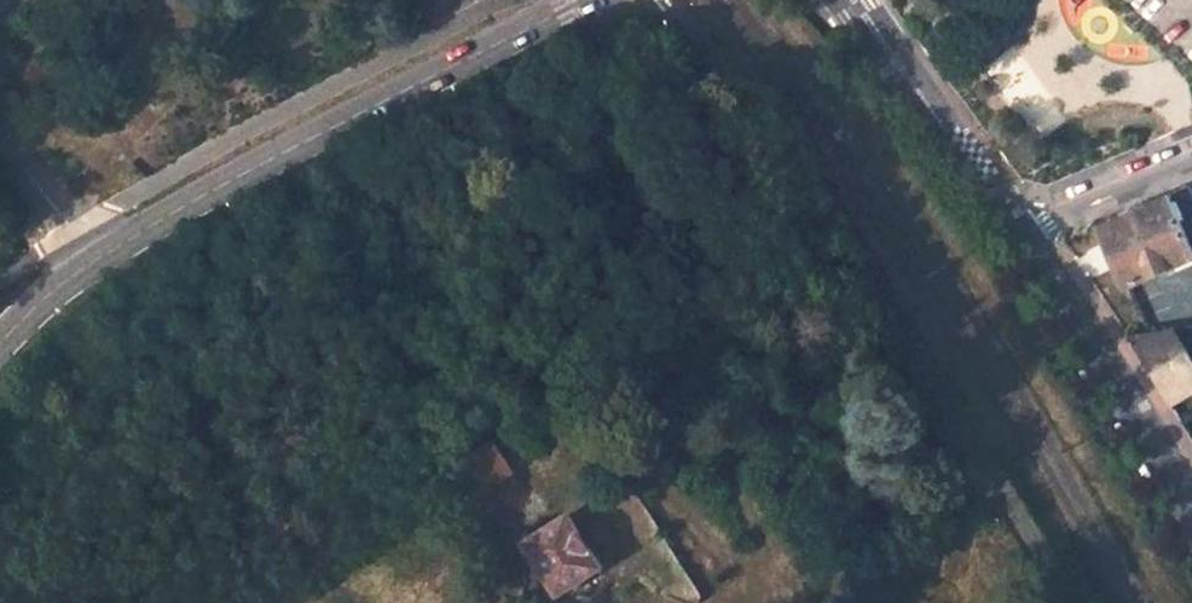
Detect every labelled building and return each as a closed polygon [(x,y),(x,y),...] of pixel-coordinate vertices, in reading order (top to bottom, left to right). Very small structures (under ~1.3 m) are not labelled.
[(1172,202),(1104,232),(1128,287),(1191,259),(1191,248),(1172,202)] [(1131,338),(1173,409),(1191,397),(1191,364),(1173,332),(1131,338)] [(494,446),(472,460),(489,487),(512,474),(494,446)] [(570,518),(527,544),(559,596),(602,569),(570,518)] [(447,590),(428,602),(455,602),(447,590)]
